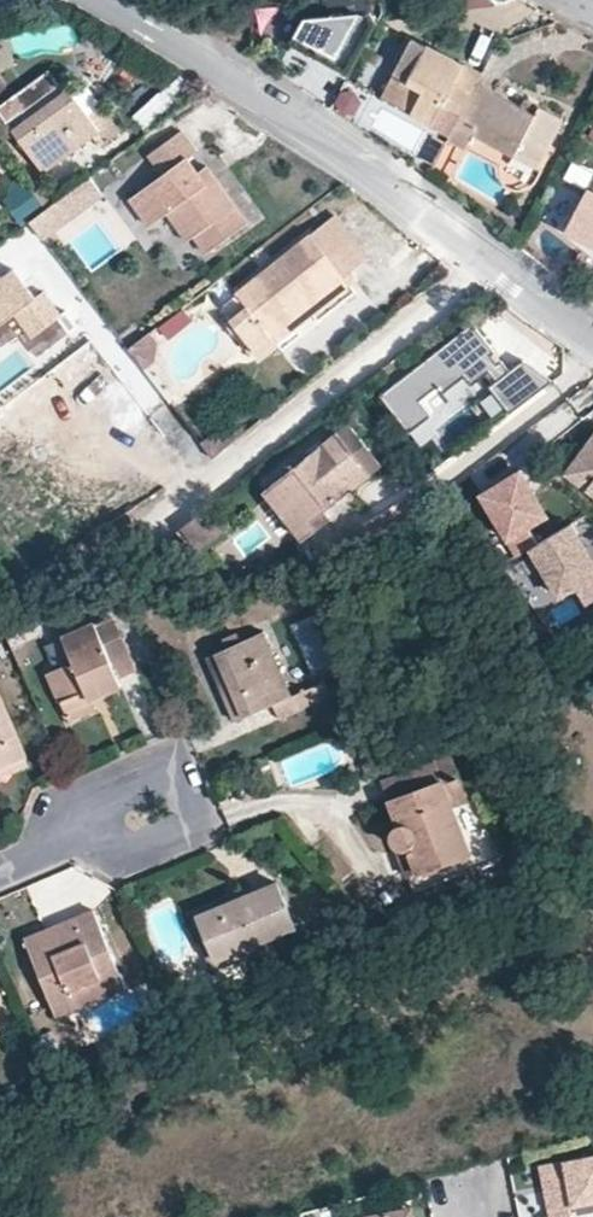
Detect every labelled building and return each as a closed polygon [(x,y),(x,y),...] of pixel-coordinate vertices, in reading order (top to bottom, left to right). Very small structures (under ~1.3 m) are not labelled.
[(306,18),(290,46),(350,77),(377,23),(371,12),(306,18)] [(413,39),(393,78),(406,84),(426,46),(413,39)] [(406,84),(393,78),(384,98),(452,135),(478,83),(482,74),(426,46),(406,84)] [(43,172),(92,136),(101,147),(122,132),(102,105),(89,114),(71,90),(65,94),(50,73),(0,110),(0,113),(43,172)] [(478,83),(452,135),(448,141),(464,149),(472,136),(535,168),(562,117),(540,105),(535,114),(478,83)] [(89,114),(102,105),(89,87),(76,96),(89,114)] [(149,104),(158,116),(170,107),(161,95),(149,104)] [(135,115),(144,127),(158,116),(149,104),(135,115)] [(247,220),(220,182),(210,189),(198,172),(187,157),(196,150),(181,130),(149,154),(162,173),(130,197),(150,224),(167,212),(188,240),(194,235),(205,250),(247,220)] [(421,161),(434,168),(447,144),(433,136),(421,161)] [(210,189),(220,182),(207,165),(198,172),(210,189)] [(45,210),(31,221),(44,237),(97,197),(84,181),(58,200),(45,210)] [(43,183),(31,191),(45,210),(58,200),(43,183)] [(587,190),(564,232),(592,247),(592,194),(587,190)] [(334,215),(311,234),(344,275),(368,256),(334,215)] [(246,307),(231,319),(260,356),(278,342),(272,333),(344,275),(311,234),(299,243),(236,294),(246,307)] [(0,278),(0,326),(14,317),(30,340),(60,318),(42,293),(34,298),(13,269),(0,278)] [(351,284),(344,275),(272,333),(278,342),(351,284)] [(221,306),(231,319),(246,307),(236,294),(221,306)] [(502,367),(499,363),(498,364),(491,356),(496,352),(498,356),(500,355),(478,325),(384,396),(412,434),(435,417),(423,402),(442,388),(447,395),(469,378),(476,388),(494,374),(502,385),(495,390),(513,414),(553,383),(529,364),(515,375),(506,364),(502,367)] [(147,332),(128,347),(142,366),(152,358),(155,342),(147,332)] [(499,363),(502,361),(498,356),(496,352),(491,356),(498,364),(499,363)] [(337,434),(369,475),(381,466),(349,426),(337,434)] [(369,475),(337,434),(265,493),(303,540),(320,526),(314,519),(324,512),(369,475)] [(568,474),(592,492),(592,440),(568,474)] [(513,554),(530,543),(520,528),(541,514),(513,471),(475,496),(513,554)] [(314,519),(320,526),(329,519),(324,512),(314,519)] [(526,549),(554,599),(571,589),(579,603),(592,595),(592,571),(568,526),(526,549)] [(73,661),(54,670),(48,673),(70,721),(96,710),(92,700),(122,687),(118,678),(137,670),(112,616),(63,637),(73,661)] [(291,696),(263,633),(207,657),(235,720),(273,705),(279,720),(331,698),(323,682),(291,696)] [(43,646),(54,670),(73,661),(63,637),(43,646)] [(24,766),(0,710),(0,776),(24,766)] [(469,799),(450,753),(381,779),(397,823),(394,826),(392,829),(390,832),(390,835),(412,891),(499,859),(475,797),(469,799)] [(198,914),(217,959),(294,928),(276,882),(199,914),(198,914)] [(26,938),(53,1004),(120,976),(94,911),(26,938)] [(120,976),(53,1004),(57,1014),(124,986),(120,976)] [(542,1162),(552,1216),(550,1216),(567,1216),(569,1216),(566,1202),(592,1197),(592,1153),(542,1162)] [(410,1207),(403,1209),(405,1216),(412,1216),(410,1207)] [(403,1209),(365,1216),(405,1216),(403,1209)]
